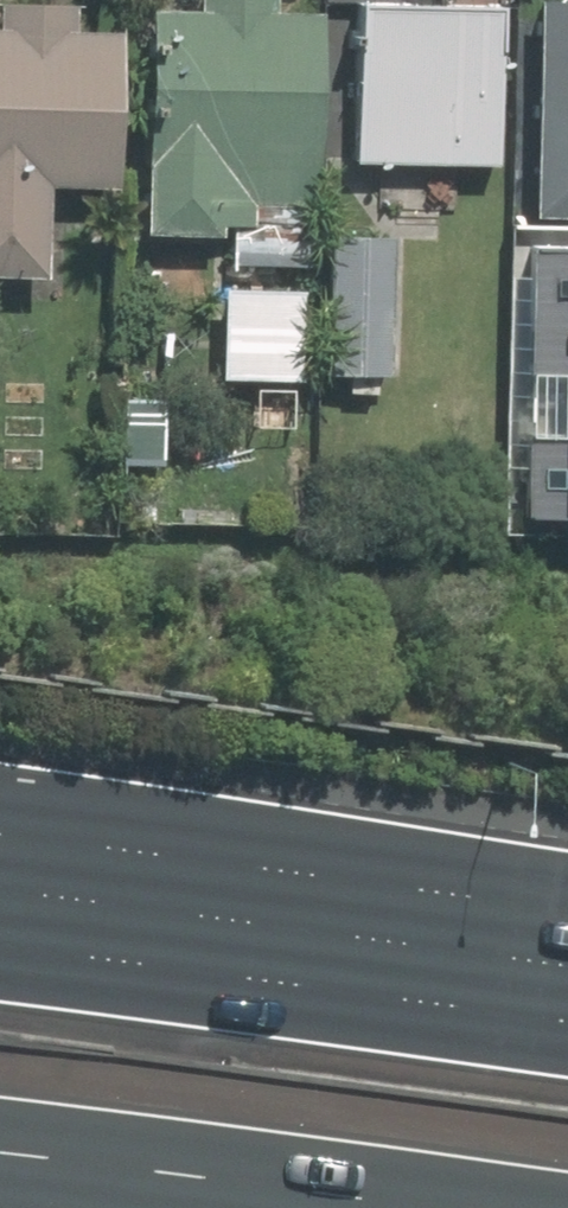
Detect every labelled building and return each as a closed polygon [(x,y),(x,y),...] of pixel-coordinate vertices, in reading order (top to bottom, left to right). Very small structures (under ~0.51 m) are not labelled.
[(533,3),(527,157),(551,158),(548,219),(567,220),(567,5),(533,3)] [(195,296),(225,298),(224,316),(209,316),(208,343),(257,345),(257,359),(292,360),(294,323),(303,323),(315,18),(140,10),(130,238),(197,241),(195,296)] [(491,13),(351,12),(350,170),(491,171),(491,13)] [(38,280),(39,193),(108,194),(110,33),(0,32),(0,280),(38,280)] [(386,242),(323,242),(324,383),(388,382),(386,242)] [(154,402),(113,401),(111,466),(152,467),(154,402)]
